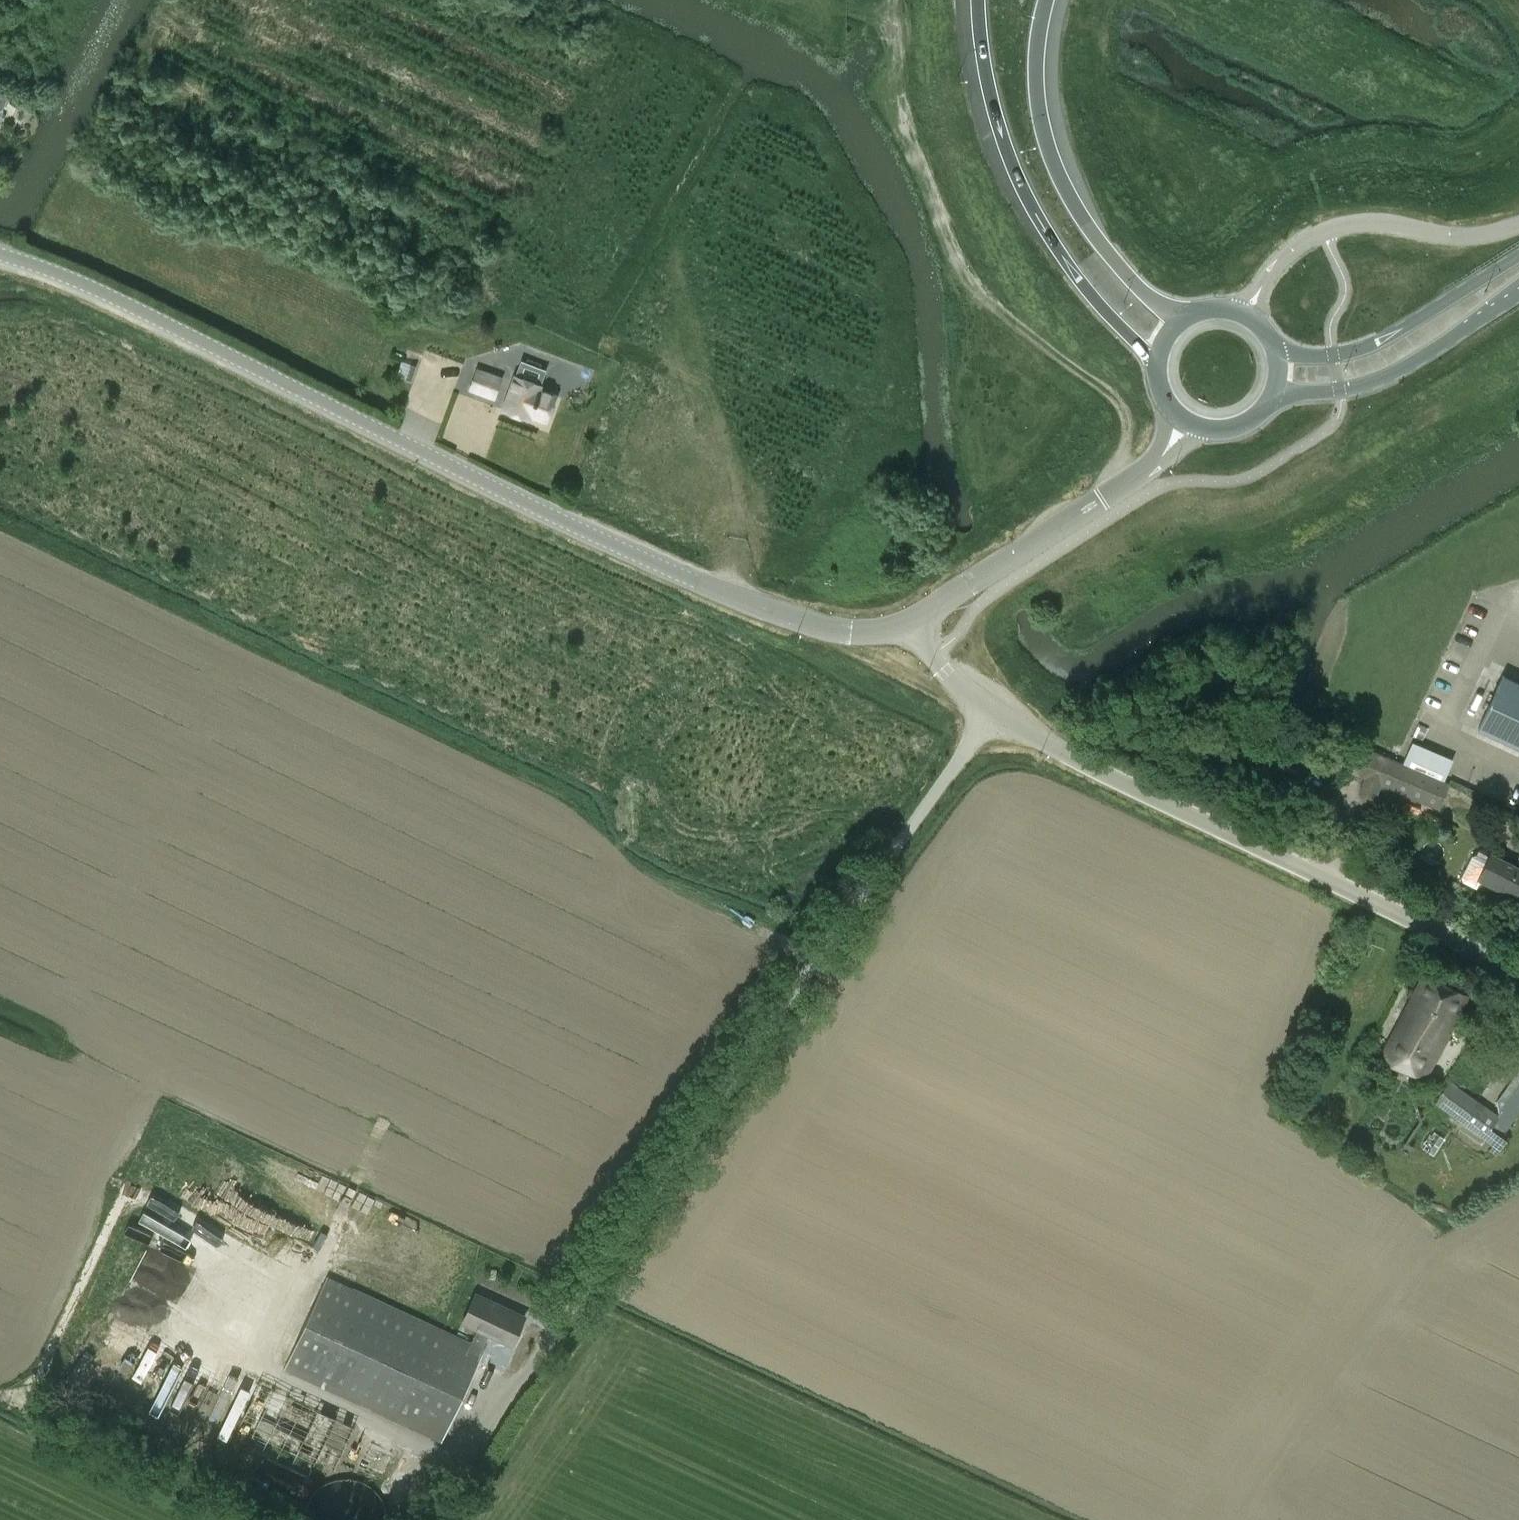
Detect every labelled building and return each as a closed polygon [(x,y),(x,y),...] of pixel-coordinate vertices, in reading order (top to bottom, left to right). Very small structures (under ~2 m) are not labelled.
[(477,367),(468,391),(495,401),(504,377),(502,376),(505,368),(481,360),(478,368),(477,367)] [(515,377),(505,409),(529,417),(529,416),(547,423),(557,393),(539,387),(539,386),(538,385),(542,373),(540,367),(533,364),(526,367),(522,380),(515,377)] [(1477,729),(1518,749),(1518,682),(1503,675),(1477,729)] [(1449,785),(1363,748),(1353,772),(1365,777),(1360,788),(1376,794),(1381,783),(1439,808),(1449,785)] [(1463,877),(1464,881),(1477,888),(1482,880),(1518,898),(1518,895),(1518,869),(1492,855),(1491,857),(1483,852),(1475,853),(1463,877)] [(1384,1053),(1428,1074),(1467,997),(1424,975),(1384,1053)] [(1435,1102),(1483,1138),(1485,1134),(1495,1142),(1518,1110),(1518,1085),(1497,1115),(1451,1081),(1435,1102)] [(463,1322),(477,1329),(472,1342),(464,1339),(458,1336),(352,1287),(358,1276),(334,1265),(286,1368),(441,1441),(484,1348),(483,1348),(490,1334),(512,1344),(525,1316),(476,1293),(463,1322)] [(266,1382),(249,1425),(346,1464),(363,1421),(266,1382)]
